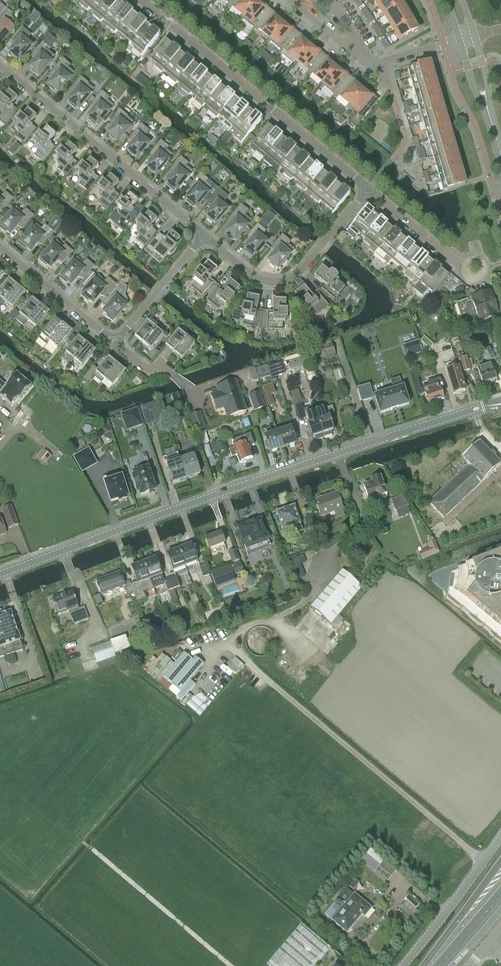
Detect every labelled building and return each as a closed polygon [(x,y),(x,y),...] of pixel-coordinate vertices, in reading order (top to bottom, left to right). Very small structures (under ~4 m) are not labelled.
[(81,2),(79,4),(87,11),(96,0),(79,0),(81,2)] [(87,11),(89,9),(94,13),(92,15),(100,22),(118,1),(116,0),(96,0),(87,11)] [(228,7),(230,9),(232,7),(241,15),(240,17),(242,18),(257,0),(234,0),(228,7)] [(240,20),(242,22),(244,20),(253,28),(252,30),(253,31),(255,30),(270,12),(262,6),(263,4),(258,0),(257,0),(242,18),(240,20)] [(354,3),(358,8),(363,5),(359,0),(357,0),(354,3)] [(379,8),(384,16),(403,3),(401,0),(390,0),(379,8)] [(118,1),(100,22),(101,22),(103,20),(108,24),(106,27),(114,33),(131,12),(118,1)] [(403,3),(384,16),(389,24),(409,12),(403,3)] [(365,17),(370,14),(365,8),(361,11),(365,17)] [(16,24),(15,24),(11,15),(12,14),(6,9),(0,17),(0,43),(16,24)] [(131,12),(114,33),(114,34),(116,31),(121,36),(119,38),(128,45),(145,24),(131,12)] [(270,12),(255,30),(257,31),(258,29),(268,37),(267,39),(268,41),(284,22),(279,17),(277,18),(270,12)] [(409,12),(389,24),(394,32),(414,21),(409,12)] [(370,14),(365,17),(369,24),(374,20),(370,14)] [(414,21),(394,32),(399,41),(419,30),(414,21)] [(268,41),(267,43),(269,44),(270,42),(280,50),(278,52),(280,54),(282,52),(296,34),(289,28),(290,26),(284,22),(268,41)] [(375,33),(380,30),(376,23),(371,26),(375,33)] [(145,24),(128,45),(130,42),(135,47),(133,49),(141,56),(158,36),(160,37),(145,24)] [(19,61),(32,46),(26,41),(30,35),(22,28),(12,40),(14,38),(18,42),(9,52),(12,55),(11,55),(13,57),(14,58),(16,59),(17,59),(19,61)] [(380,30),(375,33),(379,39),(384,36),(380,30)] [(49,34),(42,42),(31,56),(33,54),(37,58),(28,68),(31,70),(30,71),(32,73),(33,74),(35,75),(36,74),(38,77),(51,62),(50,61),(54,56),(48,52),(56,40),(49,34)] [(282,52),(280,54),(293,64),(295,63),(311,44),(305,39),(304,41),(296,34),(282,52)] [(384,49),(389,46),(385,39),(380,42),(384,49)] [(154,66),(162,73),(179,52),(165,40),(164,41),(165,41),(150,59),(155,64),(154,66)] [(311,44),(295,63),(297,65),(299,63),(308,71),(307,73),(309,74),(323,56),(316,50),(317,49),(311,44)] [(179,52),(162,73),(164,71),(169,75),(167,77),(175,84),(193,63),(179,52)] [(323,56),(309,74),(310,76),(312,74),(322,82),(320,84),(322,85),(338,66),(332,61),(331,63),(323,56)] [(58,93),(70,78),(69,78),(73,73),(68,68),(70,65),(62,58),(50,72),(50,73),(52,71),(57,74),(48,85),(49,86),(48,87),(55,94),(57,92),(58,93)] [(193,63),(175,84),(176,84),(177,82),(183,86),(181,89),(189,96),(206,75),(193,63)] [(412,87),(434,81),(429,63),(407,70),(412,87)] [(322,85),(320,87),(322,89),(324,87),(333,95),(332,97),(334,98),(335,96),(350,79),(342,72),(344,71),(338,66),(322,85)] [(206,75),(189,96),(191,93),(196,98),(194,100),(203,107),(220,86),(206,75)] [(78,109),(90,95),(89,94),(93,89),(88,85),(89,83),(80,76),(70,89),(72,87),(76,91),(68,101),(69,102),(67,104),(75,110),(76,108),(78,109)] [(350,79),(335,96),(337,98),(339,96),(348,104),(347,106),(349,108),(365,88),(359,84),(358,85),(350,79)] [(439,99),(434,81),(412,87),(417,105),(439,99)] [(220,86),(203,107),(205,105),(210,109),(208,111),(216,118),(233,97),(220,86)] [(349,108),(347,109),(349,111),(351,109),(360,117),(359,119),(361,121),(377,101),(369,95),(370,93),(365,88),(349,108)] [(8,91),(2,98),(1,97),(0,98),(0,122),(5,126),(16,113),(14,114),(10,110),(12,107),(11,106),(17,98),(8,91)] [(89,118),(87,120),(95,126),(96,125),(97,126),(110,111),(109,110),(113,105),(107,101),(110,98),(101,91),(90,105),(92,103),(96,107),(87,117),(89,118)] [(233,97),(216,118),(218,116),(224,120),(222,123),(229,129),(228,132),(247,109),(233,97)] [(417,105),(422,122),(445,116),(439,99),(417,105)] [(117,142),(129,128),(128,127),(132,122),(127,117),(128,116),(120,109),(109,122),(111,120),(115,123),(107,134),(109,136),(109,137),(110,138),(112,140),(114,141),(114,140),(117,142)] [(247,109),(228,132),(241,143),(260,121),(262,122),(262,121),(247,109)] [(36,117),(27,110),(21,117),(20,116),(15,122),(17,123),(16,125),(16,127),(16,129),(17,131),(19,132),(15,137),(24,144),(35,131),(33,133),(29,129),(31,126),(30,124),(36,117)] [(450,133),(445,116),(422,122),(428,140),(450,133)] [(341,117),(336,123),(340,126),(345,121),(341,117)] [(137,159),(149,144),(143,139),(149,131),(141,124),(129,138),(131,136),(135,140),(127,150),(129,152),(129,153),(130,155),(131,156),(133,157),(134,156),(137,159)] [(267,126),(252,144),(249,148),(254,153),(256,151),(264,158),(281,137),(267,125),(267,126)] [(55,135),(46,128),(40,135),(39,134),(34,140),(36,142),(35,144),(35,146),(35,148),(36,149),(38,151),(34,155),(43,163),(54,150),(54,149),(52,151),(48,147),(50,144),(49,143),(55,135)] [(428,140),(433,157),(455,151),(450,133),(428,140)] [(295,148),(281,137),(264,158),(262,160),(276,171),(277,169),(295,148)] [(156,175),(169,160),(168,160),(172,155),(166,150),(169,147),(160,140),(149,154),(149,155),(151,153),(155,156),(146,166),(149,169),(148,169),(150,171),(151,173),(153,173),(154,173),(156,175)] [(6,151),(13,157),(21,147),(16,143),(12,147),(11,146),(6,151)] [(77,150),(68,143),(62,151),(61,149),(55,155),(57,157),(57,159),(56,161),(57,163),(58,165),(59,166),(57,169),(66,176),(76,165),(75,165),(74,167),(69,163),(72,159),(70,158),(77,150)] [(308,160),(295,148),(277,169),(279,167),(285,171),(283,174),(291,181),(308,160)] [(460,168),(455,151),(433,157),(438,174),(460,168)] [(176,191),(188,177),(187,176),(191,171),(186,167),(188,163),(180,156),(168,171),(169,171),(170,169),(175,172),(166,183),(167,184),(166,186),(173,192),(175,190),(176,191)] [(98,166),(90,159),(84,166),(82,165),(77,171),(79,172),(78,174),(78,176),(78,178),(79,180),(81,182),(79,184),(88,192),(97,180),(95,182),(91,178),(94,175),(92,173),(98,166)] [(322,171),(308,160),(291,181),(293,178),(298,183),(296,185),(304,192),(322,171)] [(460,168),(438,174),(443,192),(465,185),(460,168)] [(335,182),(322,171),(304,192),(305,192),(307,190),(312,194),(310,197),(318,203),(335,182)] [(196,208),(208,193),(207,192),(211,187),(206,183),(208,180),(200,173),(188,187),(190,185),(194,189),(186,199),(187,200),(185,202),(193,208),(194,207),(196,208)] [(118,183),(110,176),(104,183),(102,182),(97,188),(99,189),(98,191),(98,193),(99,195),(100,197),(101,198),(97,203),(106,210),(117,197),(116,199),(111,195),(114,192),(112,190),(118,183)] [(351,195),(335,182),(318,203),(320,201),(333,212),(331,214),(332,215),(349,194),(350,196),(351,195)] [(215,224),(228,210),(222,205),(228,196),(219,189),(208,203),(208,204),(210,202),(214,205),(205,216),(208,218),(207,219),(209,220),(210,222),(212,223),(213,222),(215,224)] [(3,211),(13,199),(5,192),(1,196),(0,195),(0,208),(3,211)] [(120,217),(118,220),(114,225),(123,232),(136,216),(136,215),(135,217),(130,213),(133,210),(131,209),(137,201),(129,194),(123,201),(121,200),(116,206),(118,208),(118,210),(117,212),(118,214),(119,215),(120,217)] [(235,241),(247,226),(246,225),(250,220),(245,216),(249,210),(241,204),(227,220),(228,220),(229,218),(234,222),(225,232),(226,233),(225,235),(232,241),(234,239),(235,241)] [(10,234),(19,224),(23,228),(33,215),(25,209),(21,213),(16,207),(16,206),(0,225),(0,228),(5,233),(7,232),(10,234)] [(362,240),(380,219),(364,207),(366,208),(349,229),(357,236),(359,233),(364,238),(362,240)] [(156,220),(148,213),(142,220),(140,218),(135,225),(137,226),(137,228),(136,230),(137,232),(138,234),(139,235),(135,240),(144,247),(155,234),(154,236),(149,232),(152,229),(150,227),(156,220)] [(32,228),(18,245),(25,251),(27,249),(30,251),(39,241),(43,245),(54,232),(61,224),(62,222),(55,217),(55,218),(47,227),(46,226),(45,226),(41,230),(35,225),(32,228)] [(263,219),(258,224),(264,229),(268,223),(263,219)] [(393,231),(380,219),(362,240),(370,247),(369,249),(374,254),(393,231)] [(255,257),(267,242),(261,238),(266,231),(264,229),(258,224),(257,224),(247,236),(247,237),(249,234),(253,238),(245,248),(246,250),(244,251),(252,257),(253,256),(255,257)] [(407,242),(393,231),(374,254),(388,265),(407,242)] [(168,252),(170,253),(171,252),(173,251),(174,250),(174,249),(175,247),(174,246),(180,239),(171,232),(165,239),(163,238),(160,241),(156,237),(157,236),(157,235),(146,249),(155,256),(159,252),(161,253),(162,254),(164,254),(166,253),(168,252)] [(285,260),(290,255),(289,254),(293,249),(288,244),(290,241),(282,234),(270,249),(272,247),(276,250),(268,261),(270,263),(270,264),(271,265),(272,267),(274,268),(275,267),(278,269),(281,265),(282,265),(284,264),(285,263),(286,261),(285,260)] [(57,241),(56,240),(39,262),(46,268),(47,266),(50,268),(59,258),(64,262),(72,251),(64,244),(64,245),(62,247),(57,241)] [(420,253),(407,242),(388,265),(392,261),(405,272),(403,274),(420,253)] [(142,251),(135,259),(139,261),(142,258),(143,258),(146,254),(142,251)] [(434,265),(420,253),(403,274),(411,281),(413,279),(418,283),(416,285),(417,286),(434,265)] [(77,257),(61,276),(60,277),(66,284),(68,282),(71,285),(79,275),(84,278),(94,266),(86,259),(86,260),(82,263),(77,257)] [(212,285),(214,286),(216,284),(216,283),(214,286),(208,281),(217,270),(208,262),(201,270),(200,269),(198,270),(197,270),(197,271),(196,271),(196,272),(195,273),(195,274),(194,275),(194,276),(195,277),(194,279),(195,280),(189,287),(202,297),(201,297),(202,297),(212,285)] [(448,276),(434,265),(417,286),(419,283),(432,295),(448,277),(448,276)] [(337,279),(338,278),(337,277),(336,275),(335,274),(334,273),(332,272),(331,272),(329,273),(322,267),(314,276),(325,285),(321,290),(323,292),(334,301),(334,300),(344,288),(337,282),(339,281),(337,279)] [(99,275),(98,275),(82,294),(81,295),(87,302),(89,301),(93,303),(101,293),(106,297),(116,284),(108,278),(104,281),(99,275)] [(0,290),(0,307),(4,302),(12,309),(25,293),(16,286),(15,287),(8,280),(0,290)] [(216,284),(214,286),(216,288),(205,300),(206,301),(206,300),(218,310),(224,304),(225,305),(227,303),(228,304),(234,297),(233,296),(239,288),(230,280),(221,291),(215,286),(216,284)] [(120,313),(128,304),(124,294),(125,293),(126,292),(126,287),(120,282),(107,298),(112,302),(103,312),(106,315),(105,317),(113,322),(114,321),(116,318),(117,319),(122,315),(120,313)] [(328,306),(319,296),(317,293),(313,297),(304,286),(294,294),(301,302),(299,303),(305,310),(307,309),(309,311),(310,310),(316,316),(327,306),(328,307),(328,306)] [(467,299),(456,303),(464,328),(476,324),(476,323),(480,322),(480,323),(498,316),(497,314),(498,314),(491,294),(490,291),(471,298),(472,300),(468,302),(467,299)] [(258,329),(262,330),(265,311),(264,314),(256,312),(259,298),(247,295),(245,305),(243,305),(241,314),(243,314),(242,317),(244,317),(242,325),(258,329)] [(38,306),(31,300),(13,322),(15,320),(23,326),(27,321),(35,328),(48,312),(39,305),(38,306)] [(265,311),(262,330),(266,330),(267,331),(267,330),(283,331),(283,322),(285,322),(285,320),(287,320),(287,310),(285,310),(286,300),(273,300),(273,314),(265,314),(265,311)] [(153,314),(135,336),(142,342),(141,343),(151,350),(163,335),(155,328),(158,325),(150,318),(154,314),(153,314)] [(54,319),(36,341),(38,339),(46,345),(49,342),(57,349),(71,332),(62,324),(61,325),(54,319)] [(185,323),(184,323),(166,345),(173,351),(172,352),(182,359),(194,344),(186,337),(189,334),(181,327),(185,323)] [(429,350),(433,345),(424,337),(420,341),(429,350)] [(77,338),(59,360),(59,361),(61,358),(69,364),(73,359),(82,366),(94,351),(85,343),(84,344),(77,338)] [(324,359),(336,355),(332,344),(320,348),(324,359)] [(488,363),(495,359),(489,348),(482,353),(488,363)] [(463,373),(471,370),(466,357),(458,360),(463,373)] [(93,366),(82,379),(87,383),(93,377),(101,383),(104,380),(112,387),(125,371),(116,364),(115,365),(107,358),(98,370),(93,366)] [(445,367),(454,396),(465,392),(465,390),(469,389),(465,382),(456,363),(445,367)] [(256,370),(259,380),(273,375),(269,365),(256,370)] [(495,382),(495,380),(496,380),(491,365),(477,369),(483,384),(487,383),(489,382),(490,384),(495,382)] [(254,382),(258,381),(254,369),(250,370),(248,373),(251,380),(254,382)] [(1,398),(10,406),(11,405),(18,397),(20,399),(32,386),(31,386),(17,374),(17,373),(6,385),(0,380),(0,400),(1,398)] [(235,380),(216,387),(218,392),(211,395),(216,410),(224,407),(227,417),(246,410),(235,380)] [(443,399),(440,388),(438,389),(437,384),(423,388),(428,404),(443,399)] [(404,386),(374,396),(380,414),(409,405),(404,386)] [(254,411),(264,407),(259,392),(248,396),(254,411)] [(176,408),(186,404),(182,393),(172,396),(176,408)] [(139,408),(146,425),(165,418),(158,401),(139,408)] [(323,409),(316,411),(319,420),(324,438),(332,435),(332,434),(331,432),(334,431),(330,417),(334,415),(332,406),(323,409)] [(137,408),(120,414),(126,431),(143,425),(137,408)] [(199,412),(190,415),(195,431),(204,427),(199,412)] [(319,420),(307,424),(312,438),(314,438),(315,440),(316,441),(324,438),(319,420)] [(277,433),(283,449),(296,444),(291,428),(277,433)] [(201,433),(205,443),(211,441),(207,431),(201,433)] [(283,449),(277,433),(264,437),(270,453),(283,449)] [(200,449),(206,447),(201,435),(196,437),(200,449)] [(249,448),(254,446),(249,435),(231,443),(234,449),(229,451),(232,458),(236,456),(240,464),(240,463),(243,466),(247,465),(247,460),(253,458),(249,448)] [(444,517),(500,463),(495,457),(495,455),(492,451),(489,451),(480,441),(460,461),(467,469),(431,502),(444,517)] [(89,450),(75,458),(82,472),(96,464),(89,450)] [(180,461),(187,480),(200,476),(193,456),(180,461)] [(187,480),(180,461),(167,465),(173,484),(187,480)] [(148,468),(132,473),(134,477),(132,478),(136,490),(138,490),(140,496),(155,491),(148,468)] [(107,477),(103,478),(105,484),(111,503),(119,500),(120,502),(127,500),(126,498),(128,497),(122,478),(120,472),(107,477)] [(381,497),(387,494),(380,476),(371,479),(372,482),(364,485),(370,503),(374,502),(375,505),(383,502),(381,497)] [(337,519),(344,516),(342,509),(343,509),(338,494),(316,501),(321,517),(335,512),(337,519)] [(395,511),(409,505),(402,495),(391,499),(395,511)] [(18,525),(16,519),(11,506),(2,509),(9,528),(18,525)] [(295,534),(303,531),(300,525),(301,525),(294,506),(276,513),(283,531),(293,528),(295,534)] [(310,515),(304,517),(308,528),(314,525),(310,515)] [(252,521),(237,526),(248,553),(271,545),(263,525),(262,526),(260,519),(252,521)] [(225,544),(221,534),(212,537),(211,535),(204,537),(205,540),(209,550),(225,544)] [(434,541),(427,544),(429,549),(419,553),(422,559),(439,552),(434,541)] [(179,549),(186,567),(198,562),(191,545),(179,549)] [(186,567),(179,549),(167,554),(173,571),(186,567)] [(233,563),(239,560),(235,551),(229,553),(233,563)] [(447,594),(500,639),(500,553),(451,571),(447,594)] [(305,577),(300,565),(305,563),(303,556),(287,562),(295,581),(305,577)] [(144,563),(150,580),(162,575),(156,559),(144,563)] [(240,562),(211,572),(216,588),(235,582),(233,576),(243,572),(240,562)] [(150,580),(144,563),(132,568),(137,582),(131,584),(138,604),(156,597),(150,580)] [(209,576),(205,566),(199,568),(203,579),(209,576)] [(342,570),(325,591),(310,608),(330,624),(362,587),(342,570)] [(101,594),(125,586),(120,572),(96,580),(101,594)] [(180,588),(176,577),(164,581),(168,592),(180,588)] [(74,626),(90,619),(85,607),(80,609),(72,589),(51,597),(59,616),(69,613),(74,626)] [(23,650),(10,612),(2,615),(1,614),(0,614),(0,657),(23,650)] [(92,648),(97,664),(111,659),(116,657),(114,653),(129,648),(125,636),(92,648)] [(178,650),(171,658),(176,662),(183,654),(178,650)] [(153,657),(142,669),(168,691),(169,690),(173,685),(163,677),(174,664),(162,653),(156,660),(153,657)] [(190,680),(202,667),(185,653),(164,677),(181,691),(190,680)] [(235,658),(227,667),(236,674),(243,665),(235,658)] [(173,685),(169,690),(182,701),(195,685),(190,680),(181,691),(173,685)] [(212,703),(198,691),(185,706),(200,718),(212,703)] [(361,860),(375,871),(383,862),(369,851),(361,860)] [(364,916),(372,907),(355,893),(333,919),(346,930),(361,913),(364,916)] [(408,895),(404,899),(415,909),(419,906),(408,895)] [(406,901),(402,906),(413,916),(417,911),(415,910),(406,901)] [(300,923),(266,963),(270,965),(316,965),(331,949),(300,923)]
